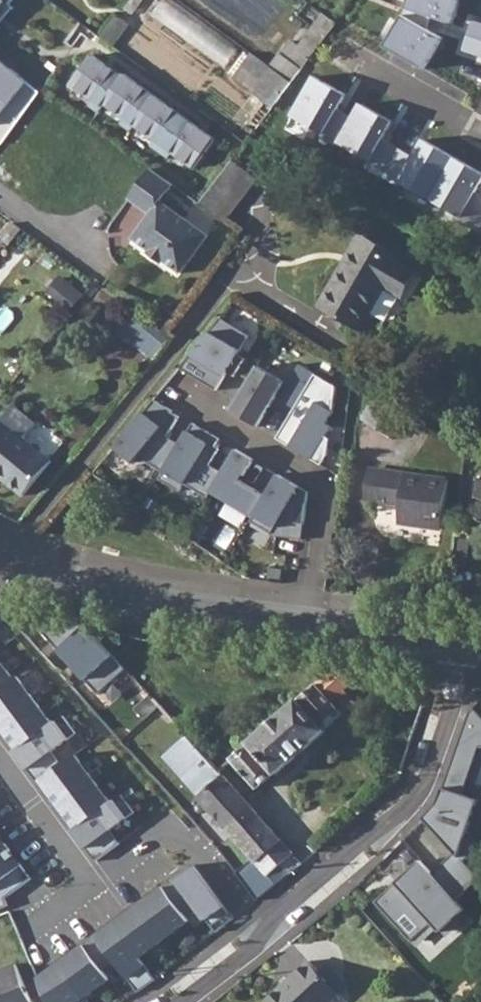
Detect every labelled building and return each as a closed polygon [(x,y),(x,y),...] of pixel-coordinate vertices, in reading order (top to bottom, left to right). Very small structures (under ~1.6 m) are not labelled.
[(15,5),(11,2),(13,0),(0,0),(0,23),(15,5)] [(410,8),(450,22),(457,0),(412,0),(410,8)] [(281,55),(272,67),(292,82),(336,22),(309,2),(294,22),(309,34),(289,61),(281,55)] [(117,14),(101,36),(113,46),(130,23),(117,14)] [(424,70),(444,39),(406,15),(386,47),(424,70)] [(474,20),(463,51),(480,57),(480,23),(474,20)] [(272,67),(253,53),(243,65),(234,77),(273,107),(292,82),(272,67)] [(123,76),(93,56),(72,84),(94,99),(89,106),(98,112),(103,106),(133,127),(135,125),(195,168),(215,139),(125,74),(123,76)] [(2,142),(40,90),(0,59),(0,141),(2,142)] [(292,114),(326,135),(350,96),(316,75),(292,114)] [(340,144),(371,163),(395,122),(364,103),(340,144)] [(234,133),(193,188),(205,197),(232,160),(246,142),(234,133)] [(462,220),(480,187),(480,172),(424,138),(398,182),(462,220)] [(174,184),(152,168),(130,197),(152,214),(134,238),(153,252),(154,250),(164,257),(163,259),(181,273),(209,235),(162,201),(174,184)] [(364,235),(321,306),(361,330),(386,288),(403,298),(418,272),(402,263),(404,259),(364,235)] [(133,309),(116,331),(153,360),(172,337),(163,331),(133,309)] [(180,367),(216,390),(228,372),(231,368),(237,372),(245,359),(239,355),(250,336),(221,318),(180,367)] [(264,426),(290,378),(260,362),(234,410),(264,426)] [(231,368),(228,372),(235,376),(237,372),(231,368)] [(278,438),(322,464),(330,451),(332,436),(327,434),(333,424),(328,421),(335,409),(337,386),(316,374),(281,432),(278,438)] [(412,409),(381,391),(364,419),(395,436),(403,423),(412,409)] [(163,475),(181,444),(168,437),(181,416),(173,412),(174,410),(154,399),(115,446),(131,463),(137,459),(163,475)] [(0,421),(0,474),(24,494),(51,460),(23,437),(35,423),(13,405),(0,421)] [(412,409),(403,423),(409,427),(418,413),(412,409)] [(209,495),(222,472),(210,464),(219,448),(215,446),(220,438),(194,423),(181,444),(163,475),(159,482),(178,494),(183,487),(206,500),(209,495)] [(252,520),(267,496),(242,481),(255,459),(237,449),(232,456),(222,472),(209,495),(252,520)] [(371,499),(391,502),(392,491),(403,493),(401,504),(399,521),(442,527),(448,478),(369,468),(365,498),(371,499)] [(267,496),(252,520),(250,524),(270,536),(280,525),(305,524),(309,492),(280,475),(267,496)] [(392,491),(391,502),(401,504),(403,493),(392,491)] [(135,498),(143,503),(147,497),(139,492),(135,498)] [(455,535),(452,561),(467,564),(470,537),(455,535)] [(0,596),(0,622),(14,602),(0,596)] [(10,679),(0,664),(0,687),(10,679)] [(231,757),(230,758),(257,787),(272,774),(274,773),(276,774),(325,729),(324,728),(353,701),(343,689),(363,670),(332,666),(276,716),(231,757)] [(14,676),(10,679),(0,687),(0,724),(1,726),(5,723),(35,702),(14,676)] [(153,698),(140,709),(151,722),(185,760),(205,783),(220,770),(218,768),(154,697),(153,698)] [(19,749),(53,724),(35,702),(5,723),(16,738),(13,741),(19,749)] [(464,792),(480,748),(480,716),(474,711),(471,716),(440,807),(426,819),(458,853),(435,874),(458,899),(478,880),(479,874),(466,860),(480,846),(480,843),(470,831),(471,822),(460,817),(469,794),(464,792)] [(15,752),(38,782),(41,779),(44,778),(62,765),(52,751),(76,733),(64,716),(53,724),(19,749),(15,752)] [(1,726),(13,741),(16,738),(5,723),(1,726)] [(94,779),(75,755),(62,765),(44,778),(55,793),(53,795),(60,805),(62,803),(94,779)] [(224,774),(199,796),(229,829),(253,807),(224,774)] [(41,779),(53,795),(55,793),(44,778),(41,779)] [(111,803),(94,779),(62,803),(73,817),(71,819),(77,828),(111,803)] [(471,822),(480,798),(469,794),(460,817),(471,822)] [(73,831),(96,861),(120,843),(110,830),(135,812),(122,795),(111,803),(77,828),(73,831)] [(60,805),(71,819),(73,817),(62,803),(60,805)] [(253,807),(229,829),(257,860),(267,871),(269,875),(276,869),(285,878),(295,869),(286,860),(294,854),(276,832),(253,807)] [(422,826),(408,840),(420,852),(434,838),(422,826)] [(8,905),(5,898),(32,878),(20,863),(18,865),(5,848),(0,841),(0,908),(8,905)] [(5,848),(18,865),(20,863),(8,847),(5,848)] [(267,871),(257,860),(247,869),(256,880),(267,871)] [(391,888),(376,902),(412,941),(433,922),(442,932),(467,909),(458,899),(435,874),(424,862),(393,891),(391,888)] [(193,865),(164,887),(178,905),(189,897),(212,927),(229,914),(193,865)] [(178,905),(164,887),(154,894),(156,896),(141,907),(165,938),(188,920),(178,905)] [(154,894),(140,904),(141,907),(156,896),(154,894)] [(117,925),(139,957),(165,938),(141,907),(140,904),(130,911),(132,914),(117,925)] [(115,923),(117,925),(132,914),(130,911),(115,923)] [(115,923),(85,944),(103,969),(116,960),(139,992),(156,979),(139,957),(117,925),(115,923)] [(77,954),(63,965),(85,996),(110,979),(103,969),(85,944),(75,952),(77,954)] [(75,952),(61,963),(63,965),(77,954),(75,952)] [(266,1001),(267,1001),(331,1001),(340,993),(318,970),(308,960),(266,1001)] [(0,969),(0,1001),(33,1001),(17,962),(0,969)] [(49,1001),(89,1001),(85,996),(63,965),(61,963),(39,979),(49,1001)]
